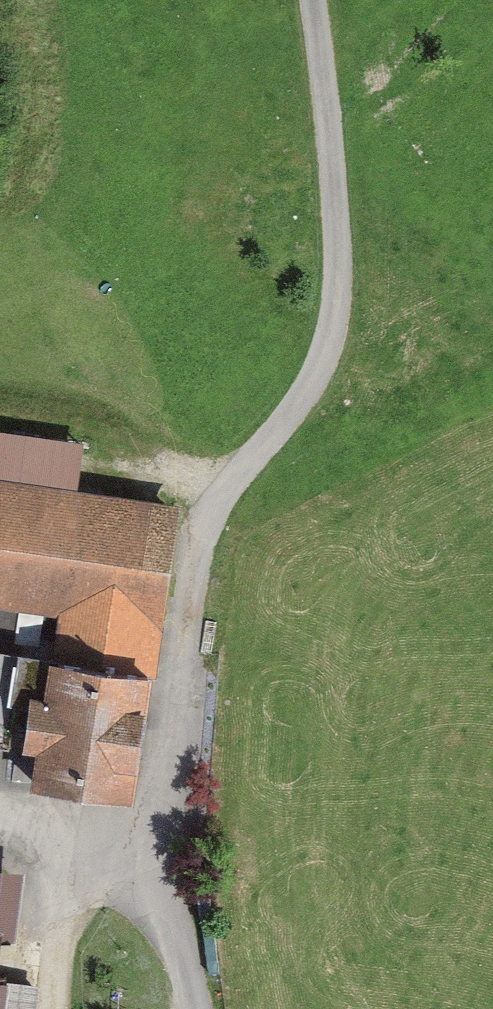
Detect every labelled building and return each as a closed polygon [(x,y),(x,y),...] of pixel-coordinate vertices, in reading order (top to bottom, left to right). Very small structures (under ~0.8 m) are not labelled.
[(58,616),(162,634),(182,512),(76,494),(83,451),(0,437),(0,607),(58,616)] [(30,787),(134,803),(162,634),(58,616),(30,787)] [(38,989),(12,986),(26,877),(0,874),(0,1008),(35,1008),(38,989)]
